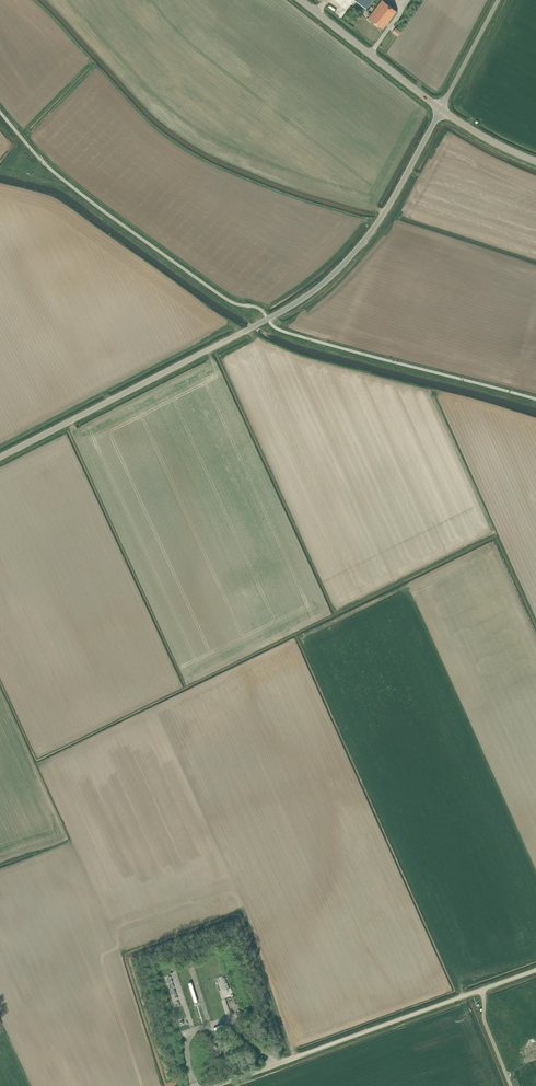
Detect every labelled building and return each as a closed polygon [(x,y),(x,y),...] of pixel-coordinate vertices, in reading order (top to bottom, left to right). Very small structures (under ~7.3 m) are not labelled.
[(355,1),(363,7),(366,9),(373,0),(354,0),(355,1)] [(368,19),(382,30),(397,11),(382,0),(368,19)]
